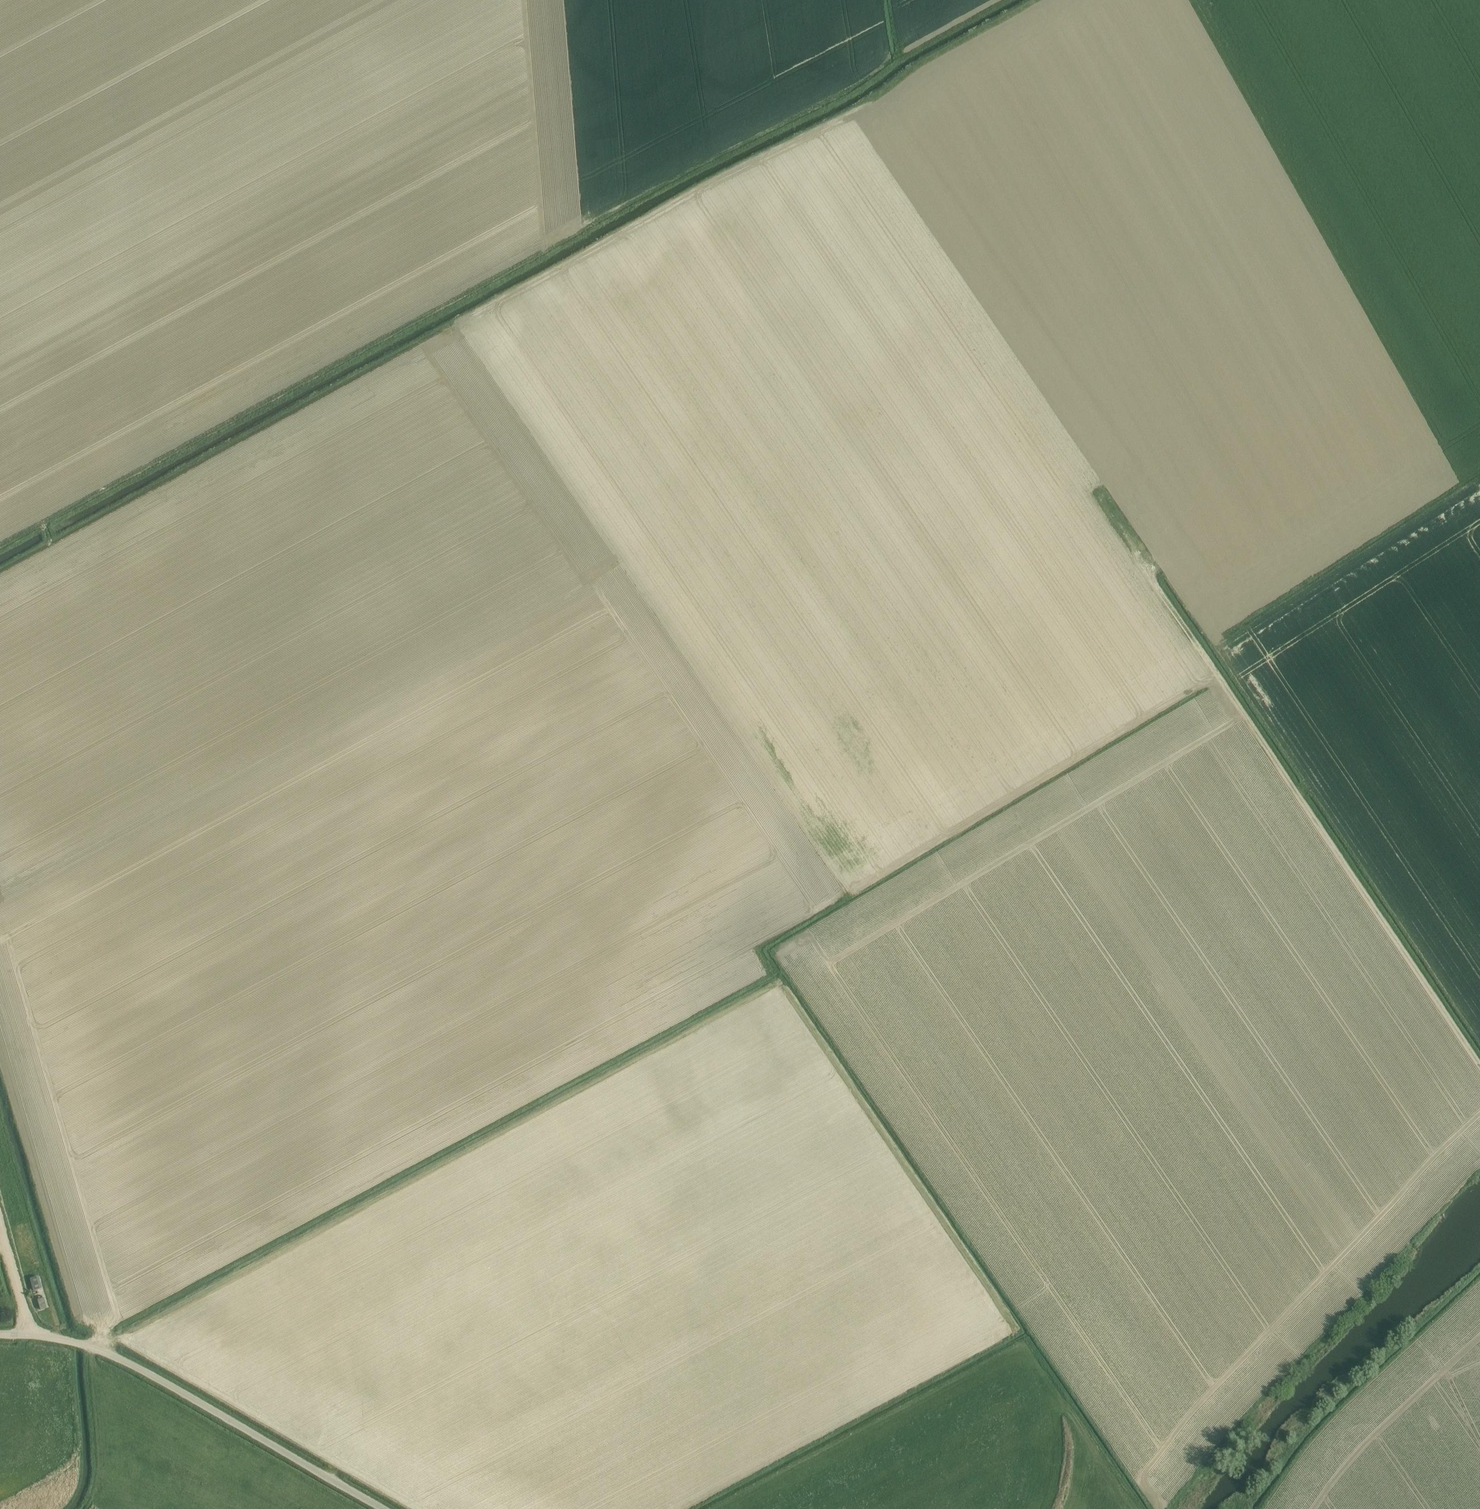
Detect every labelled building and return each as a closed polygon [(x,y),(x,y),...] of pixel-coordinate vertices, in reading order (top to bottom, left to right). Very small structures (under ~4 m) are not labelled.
[(37,1277),(30,1279),(33,1291),(41,1289),(37,1277)] [(54,1294),(47,1295),(49,1305),(56,1304),(54,1294)]
